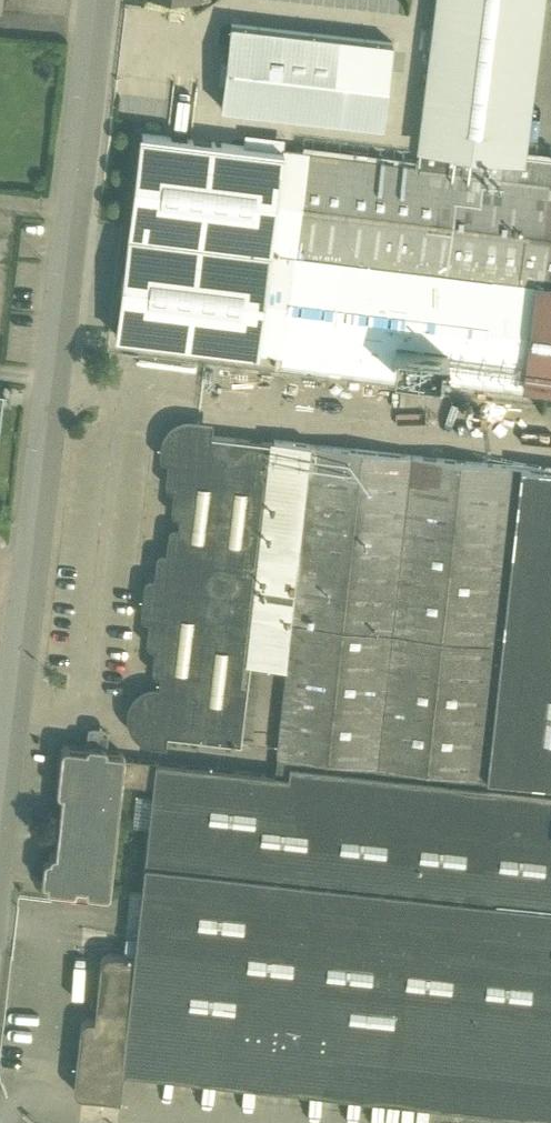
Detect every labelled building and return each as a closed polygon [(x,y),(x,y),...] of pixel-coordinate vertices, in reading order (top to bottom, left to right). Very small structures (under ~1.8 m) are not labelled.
[(207,14),(203,49),(228,52),(231,25),(230,25),(233,1),(226,0),(218,0),(216,15),(207,14)] [(233,1),(230,25),(231,25),(352,39),(350,61),(391,66),(393,44),(395,44),(400,0),(233,0),(233,1)] [(421,147),(521,159),(522,156),(541,0),(439,0),(421,147)] [(199,13),(188,12),(186,28),(197,29),(199,13)] [(352,39),(231,25),(228,52),(221,108),(384,127),(391,66),(350,61),(352,39)] [(222,122),(193,118),(190,141),(208,144),(208,145),(219,146),(222,122)] [(184,143),(145,139),(139,193),(161,195),(162,188),(175,190),(173,207),(201,210),(208,145),(208,144),(190,141),(184,141),(184,143)] [(521,159),(421,147),(418,168),(519,181),(521,159)] [(285,152),(260,352),(282,355),(283,355),(308,155),(285,152)] [(418,168),(308,155),(283,355),(282,355),(281,362),(393,376),(394,368),(504,382),(513,315),(534,317),(538,287),(550,185),(519,181),(418,168)] [(522,156),(521,159),(519,181),(550,185),(550,160),(522,156)] [(550,185),(538,287),(550,288),(550,185)] [(538,287),(534,317),(513,315),(504,382),(550,388),(550,288),(538,287)] [(277,444),(200,435),(201,432),(200,429),(197,427),(191,427),(183,428),(176,432),(170,438),(168,446),(167,451),(168,454),(171,456),(175,456),(173,478),(174,482),(177,483),(181,484),(178,506),(180,509),(182,511),(187,511),(184,536),(179,535),(176,536),(175,539),(172,561),(167,560),(164,562),(163,564),(160,586),(155,586),(152,587),(151,590),(148,610),(149,613),(152,614),(157,615),(154,637),(155,640),(157,642),(162,642),(159,665),(160,668),(163,669),(168,670),(165,695),(157,694),(147,695),(139,701),(134,709),(133,719),(137,728),(143,735),(153,738),(164,739),(164,735),(241,744),(277,444)] [(312,445),(277,756),(278,756),(276,775),(125,758),(122,783),(153,786),(135,956),(112,954),(108,954),(105,956),(102,959),(101,963),(95,1020),(91,1019),(88,1020),(84,1021),(82,1024),(81,1028),(74,1086),(75,1089),(76,1093),(79,1095),(83,1097),(120,1101),(124,1068),(550,1115),(550,472),(312,445)] [(87,749),(67,746),(65,747),(62,748),(61,751),(57,788),(58,791),(60,793),(62,794),(56,853),(53,853),(51,855),(50,857),(47,884),(48,887),(49,888),(52,889),(72,892),(74,891),(76,889),(77,887),(86,888),(86,890),(88,892),(90,894),(105,895),(107,895),(110,893),(111,891),(122,783),(125,758),(125,756),(123,754),(121,752),(106,751),(103,751),(101,753),(100,755),(91,754),(91,752),(89,750),(87,749)]
